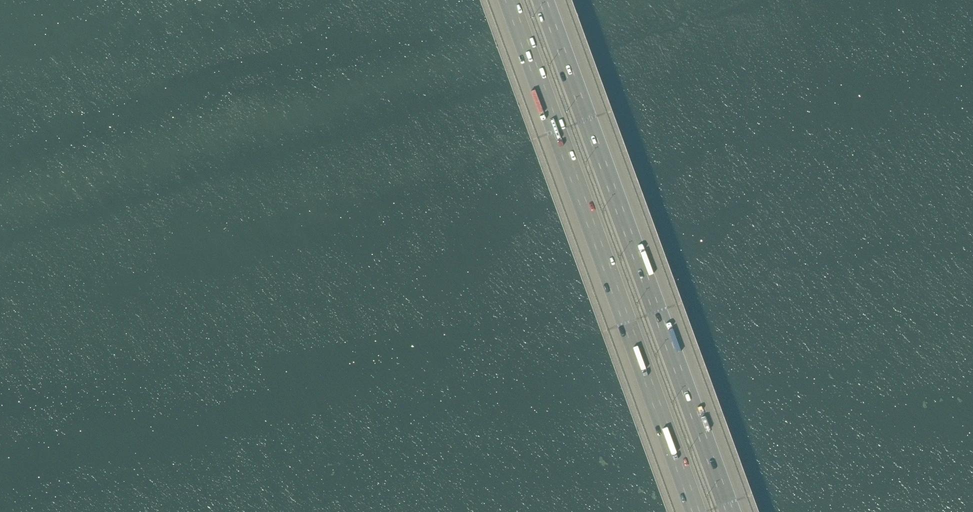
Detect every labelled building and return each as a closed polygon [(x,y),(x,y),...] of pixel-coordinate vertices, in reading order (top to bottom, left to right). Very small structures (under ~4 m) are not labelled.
[(731,507),(732,504),(733,501),(730,498),(727,497),(694,509),(692,511),(717,511),(731,507)]
